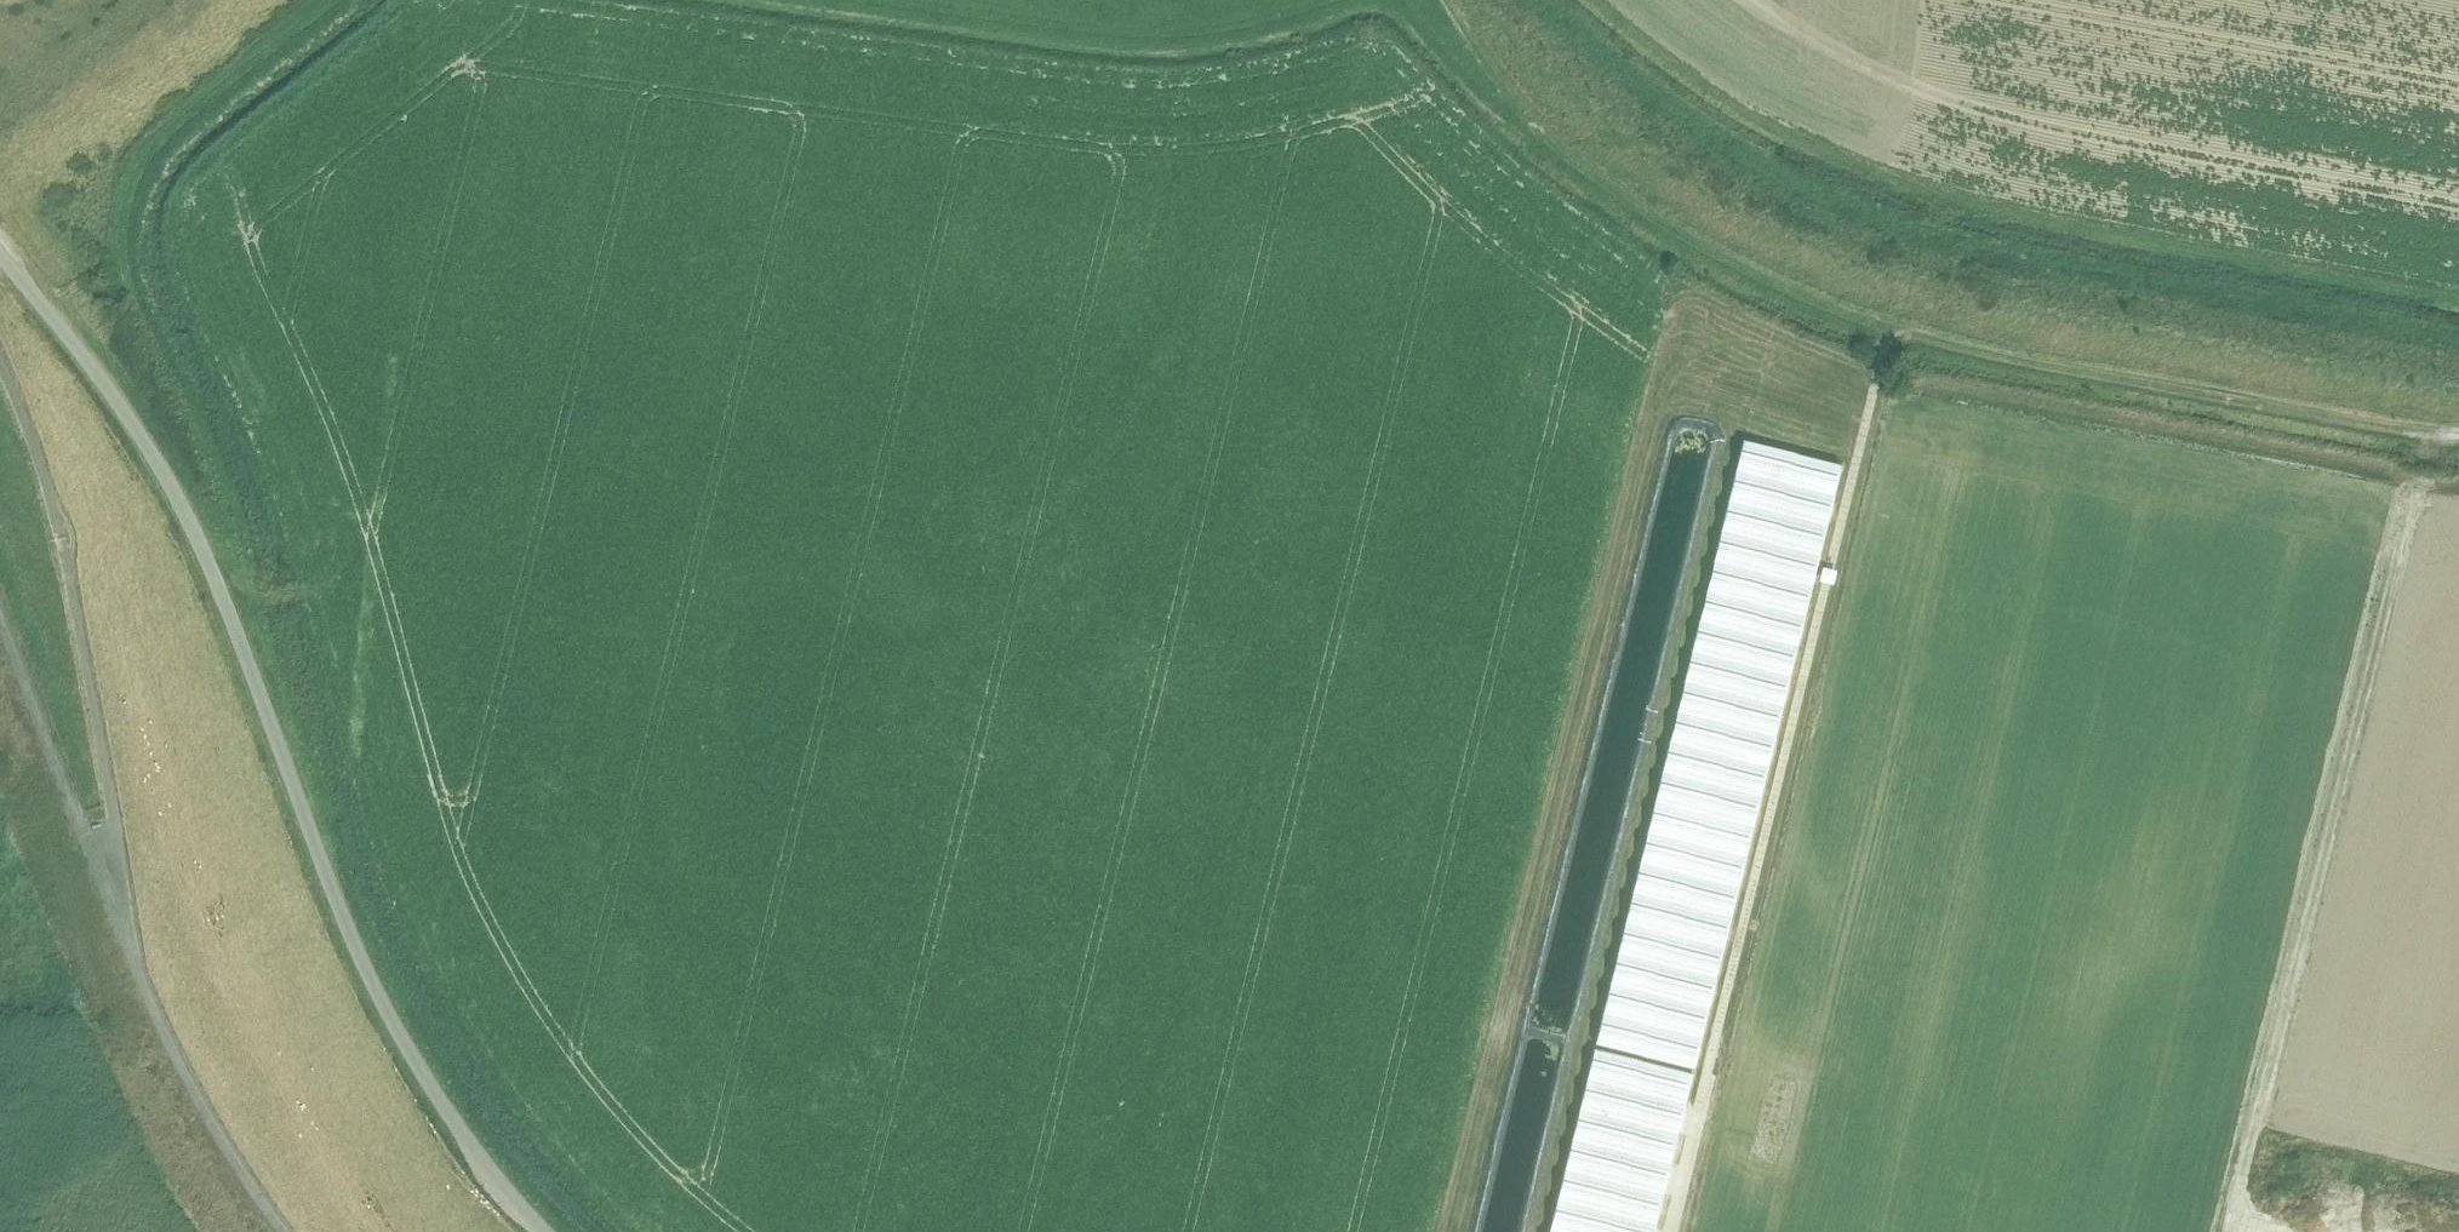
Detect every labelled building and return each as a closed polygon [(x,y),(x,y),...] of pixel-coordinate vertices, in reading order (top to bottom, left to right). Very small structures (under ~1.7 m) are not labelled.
[(1549,1231),(1655,1231),(1843,465),(1744,441),(1549,1231)]
